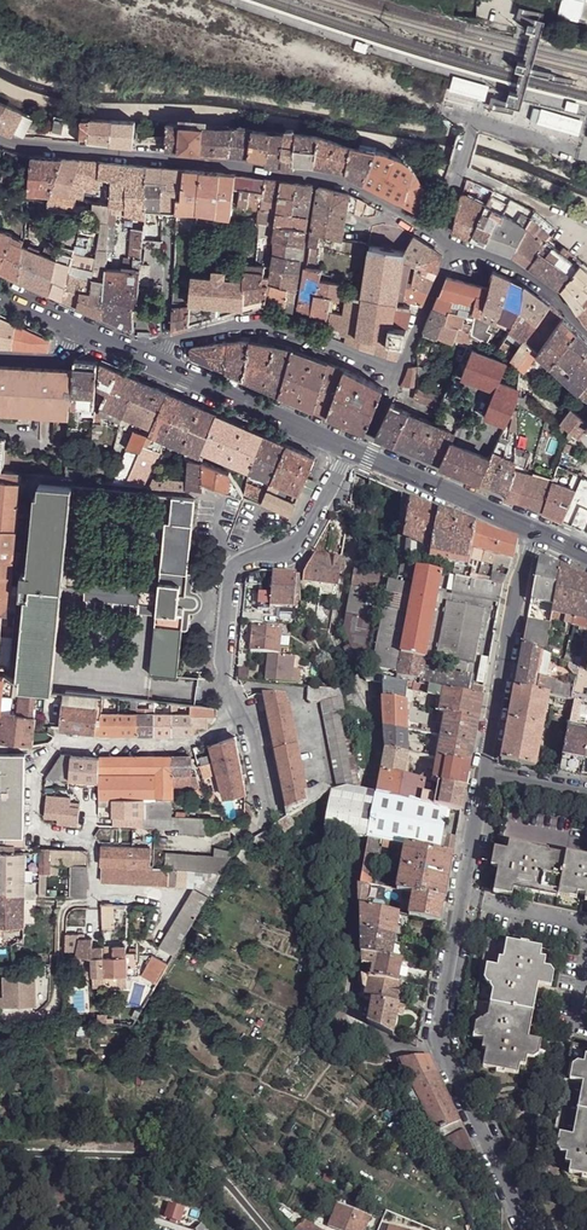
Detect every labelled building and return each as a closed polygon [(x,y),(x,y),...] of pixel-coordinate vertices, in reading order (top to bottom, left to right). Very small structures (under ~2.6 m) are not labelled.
[(579,17),(586,19),(586,0),(583,0),(579,17)] [(535,31),(536,27),(527,25),(526,29),(525,33),(534,35),(535,31)] [(354,51),(367,54),(367,52),(368,45),(356,41),(354,51)] [(524,71),(525,67),(518,65),(516,72),(523,73),(524,71)] [(489,86),(454,76),(449,92),(485,102),(489,86)] [(516,95),(518,90),(511,88),(509,93),(508,96),(516,98),(516,95)] [(306,95),(305,102),(317,103),(318,97),(306,95)] [(564,110),(577,114),(579,105),(566,101),(564,110)] [(7,106),(0,121),(0,130),(11,135),(22,113),(7,106)] [(583,120),(541,108),(537,124),(579,136),(583,120)] [(541,111),(533,109),(529,122),(537,124),(541,111)] [(31,118),(22,113),(11,135),(15,138),(17,134),(21,136),(31,118)] [(80,142),(96,144),(110,145),(111,120),(83,118),(82,125),(80,142)] [(111,120),(110,145),(133,147),(134,122),(111,120)] [(82,125),(74,124),(72,141),(80,142),(82,125)] [(167,151),(179,152),(181,125),(166,125),(166,137),(166,151),(167,151)] [(179,152),(201,154),(203,127),(181,125),(179,152)] [(217,128),(203,127),(201,154),(215,155),(217,128)] [(232,128),(217,128),(215,155),(228,157),(232,128)] [(252,129),(232,128),(228,157),(248,158),(252,129)] [(252,129),(248,158),(265,160),(266,160),(271,133),(252,129)] [(265,165),(280,168),(285,134),(271,133),(266,160),(265,160),(265,165)] [(294,169),(294,162),(295,162),(297,135),(285,134),(280,168),(294,169)] [(294,162),(315,166),(319,136),(297,135),(295,162),(294,162)] [(347,171),(350,146),(319,136),(315,166),(346,171),(347,171)] [(345,174),(364,183),(376,152),(350,146),(347,171),(346,171),(345,174)] [(376,152),(364,183),(400,201),(401,200),(416,209),(424,191),(419,179),(410,166),(396,157),(376,152)] [(63,159),(32,157),(31,168),(28,195),(50,196),(63,159)] [(451,162),(439,158),(435,166),(442,168),(448,170),(451,162)] [(80,161),(63,159),(50,196),(47,205),(44,214),(60,215),(60,207),(77,208),(77,198),(69,195),(73,182),(80,161)] [(100,162),(80,161),(73,182),(86,185),(94,187),(100,189),(100,179),(99,179),(100,162)] [(113,164),(100,162),(99,179),(100,179),(111,180),(113,164)] [(134,165),(113,164),(111,180),(109,206),(124,208),(128,174),(133,174),(134,165)] [(145,211),(146,167),(134,165),(133,174),(128,174),(124,208),(125,208),(125,216),(134,218),(145,219),(145,211)] [(442,168),(435,166),(432,175),(438,178),(442,168)] [(164,168),(146,167),(145,211),(163,212),(164,168)] [(176,213),(177,199),(182,199),(184,170),(164,168),(163,212),(164,212),(176,213)] [(197,214),(201,171),(184,170),(182,199),(177,199),(176,213),(197,214)] [(219,173),(201,171),(197,214),(215,217),(219,173)] [(235,174),(219,173),(215,217),(231,219),(234,190),(236,176),(235,174)] [(236,176),(234,190),(239,191),(237,207),(260,210),(265,180),(251,178),(236,176)] [(467,176),(462,193),(463,193),(465,194),(473,180),(467,176)] [(276,213),(281,182),(265,180),(260,210),(276,213)] [(493,190),(473,180),(465,194),(485,204),(490,196),(493,190)] [(77,198),(82,200),(84,193),(85,191),(86,185),(73,182),(69,195),(77,198)] [(297,183),(281,182),(276,213),(292,214),(297,183)] [(313,185),(297,183),(292,214),(307,216),(313,185)] [(349,194),(319,186),(311,233),(320,235),(341,240),(346,210),(349,194)] [(493,190),(490,196),(508,204),(510,199),(493,190)] [(96,197),(84,193),(82,200),(92,204),(94,204),(96,200),(96,197)] [(452,231),(471,239),(485,204),(465,194),(463,193),(462,193),(461,194),(460,195),(458,195),(457,197),(457,199),(459,200),(452,231)] [(367,203),(349,194),(346,210),(362,216),(367,203)] [(508,204),(490,196),(485,204),(503,214),(508,204)] [(534,211),(510,199),(508,204),(503,214),(527,226),(534,211)] [(94,204),(92,204),(91,218),(90,223),(101,224),(108,225),(109,213),(109,206),(98,205),(94,204)] [(503,214),(485,204),(471,239),(485,244),(497,219),(500,221),(503,214)] [(109,206),(109,213),(116,214),(125,216),(125,208),(124,208),(109,206)] [(0,208),(0,229),(1,230),(2,227),(5,228),(9,228),(11,209),(0,208)] [(276,213),(260,210),(259,214),(258,222),(258,223),(274,225),(276,213)] [(557,229),(534,211),(527,226),(547,241),(548,242),(549,240),(557,229)] [(108,225),(107,239),(107,250),(113,251),(114,225),(116,214),(109,213),(108,225)] [(307,216),(292,214),(276,213),(274,225),(276,225),(305,230),(307,216)] [(527,226),(503,214),(500,221),(497,219),(485,244),(513,256),(527,226)] [(134,218),(125,216),(124,224),(133,225),(134,218)] [(40,219),(31,218),(29,230),(39,231),(40,219)] [(64,221),(57,220),(50,251),(44,249),(42,254),(56,259),(57,252),(64,221)] [(236,223),(235,280),(244,281),(244,266),(245,224),(237,223),(236,223)] [(258,227),(257,233),(274,235),(276,225),(274,225),(258,223),(258,227)] [(108,225),(101,224),(99,238),(107,239),(108,225)] [(303,245),(305,230),(276,225),(274,235),(274,240),(303,245)] [(547,241),(527,226),(513,256),(523,261),(533,249),(538,253),(539,254),(547,241)] [(23,246),(11,241),(13,236),(4,231),(1,230),(0,229),(0,272),(19,281),(23,246)] [(144,230),(131,230),(130,258),(134,259),(142,259),(142,249),(143,239),(144,230)] [(320,235),(311,233),(309,245),(316,247),(317,247),(320,235)] [(371,235),(360,233),(357,243),(368,245),(371,235)] [(23,246),(23,240),(13,236),(11,241),(23,246)] [(405,251),(403,261),(411,263),(411,264),(413,265),(427,245),(414,236),(405,251)] [(107,239),(99,238),(97,251),(97,255),(96,257),(95,268),(105,269),(106,266),(107,250),(107,239)] [(162,241),(143,239),(142,249),(162,250),(162,241)] [(303,245),(274,240),(273,254),(301,259),(303,245)] [(548,242),(547,241),(539,254),(538,253),(530,265),(561,289),(578,267),(577,266),(559,251),(554,247),(548,242)] [(316,247),(309,245),(307,253),(315,255),(316,247)] [(405,251),(370,245),(363,296),(357,336),(386,342),(389,324),(392,324),(396,302),(403,261),(405,251)] [(413,265),(425,269),(435,251),(427,245),(413,265)] [(19,281),(49,294),(54,269),(55,263),(56,259),(42,254),(33,250),(28,249),(23,246),(19,281)] [(563,247),(559,251),(577,266),(580,263),(581,262),(563,247)] [(523,261),(530,265),(538,253),(533,249),(523,261)] [(411,264),(406,287),(427,291),(435,273),(442,255),(435,251),(425,269),(413,265),(411,264)] [(70,268),(73,256),(57,252),(56,259),(55,263),(70,268)] [(96,257),(74,252),(73,256),(70,268),(94,273),(95,268),(96,257)] [(301,259),(273,254),(271,268),(271,270),(298,273),(301,259)] [(142,259),(134,259),(133,270),(138,270),(141,270),(141,265),(142,259)] [(403,303),(406,287),(411,264),(411,263),(403,261),(396,302),(403,303)] [(69,275),(70,268),(55,263),(54,269),(69,275)] [(577,312),(582,307),(578,304),(586,292),(582,288),(586,281),(586,269),(580,263),(577,266),(578,267),(561,289),(577,312)] [(151,266),(141,265),(141,270),(141,273),(140,284),(149,285),(151,266)] [(254,267),(244,266),(244,281),(243,309),(243,311),(265,305),(266,300),(266,299),(269,282),(268,282),(262,281),(264,268),(254,267)] [(322,269),(305,266),(302,287),(318,290),(320,279),(322,274),(322,269)] [(94,273),(70,268),(69,275),(93,281),(94,273)] [(102,318),(105,269),(95,268),(94,273),(93,281),(91,294),(80,293),(79,307),(102,318)] [(54,269),(49,294),(64,300),(69,275),(54,269)] [(133,331),(135,305),(139,306),(140,284),(141,273),(137,273),(105,269),(102,318),(133,331)] [(271,270),(268,282),(269,282),(296,287),(298,273),(271,270)] [(509,279),(492,270),(488,289),(489,289),(482,314),(482,315),(486,317),(497,323),(502,302),(504,302),(509,279)] [(243,309),(244,281),(235,280),(225,279),(225,272),(214,271),(213,278),(192,277),(191,296),(190,304),(211,306),(220,307),(243,309)] [(344,276),(331,274),(330,282),(341,283),(343,283),(344,276)] [(93,281),(69,275),(64,300),(79,307),(80,293),(91,294),(93,281)] [(488,289),(446,277),(434,308),(445,313),(447,313),(444,323),(459,327),(471,330),(475,311),(482,314),(489,289),(488,289)] [(360,279),(351,278),(350,285),(359,286),(360,279)] [(311,313),(328,318),(331,298),(339,300),(341,288),(341,283),(330,282),(320,279),(318,290),(317,293),(315,293),(311,313)] [(523,286),(509,279),(504,302),(502,302),(497,323),(510,330),(522,305),(523,286)] [(292,312),(296,287),(269,282),(266,299),(266,300),(278,303),(277,307),(292,312)] [(549,305),(523,286),(522,305),(510,330),(524,341),(533,328),(549,305)] [(302,287),(298,309),(311,313),(315,293),(317,293),(318,290),(302,287)] [(406,287),(403,303),(411,304),(421,306),(427,291),(406,287)] [(578,304),(582,307),(577,312),(581,319),(586,312),(586,292),(578,304)] [(191,296),(173,294),(172,302),(190,304),(191,296)] [(363,296),(347,294),(345,313),(341,313),(330,311),(329,318),(328,327),(330,328),(342,330),(342,334),(346,335),(357,336),(363,296)] [(403,303),(396,302),(392,324),(407,326),(411,304),(403,303)] [(188,327),(190,307),(172,308),(171,332),(188,327)] [(434,308),(425,330),(437,335),(445,313),(434,308)] [(482,314),(475,311),(471,330),(470,335),(480,341),(486,317),(482,315),(482,314)] [(459,327),(444,323),(447,313),(445,313),(437,335),(453,341),(456,338),(459,327)] [(0,318),(0,346),(47,348),(49,340),(0,318)] [(576,332),(562,318),(549,339),(538,354),(550,366),(576,332)] [(392,324),(389,324),(386,342),(403,344),(404,344),(407,326),(392,324)] [(471,330),(459,327),(456,338),(468,341),(470,335),(471,330)] [(549,339),(533,328),(524,341),(537,353),(538,354),(549,339)] [(437,335),(425,330),(422,336),(435,341),(437,335)] [(503,341),(502,343),(497,351),(502,353),(511,360),(524,341),(510,330),(503,341)] [(576,332),(550,366),(579,393),(586,383),(586,343),(576,332)] [(357,336),(346,335),(345,343),(373,352),(397,360),(403,344),(386,342),(357,336)] [(502,343),(503,341),(496,336),(489,346),(497,351),(502,343)] [(243,379),(250,341),(244,341),(228,343),(226,371),(243,379)] [(264,388),(275,345),(250,341),(243,379),(264,388)] [(537,353),(524,341),(511,360),(520,368),(520,369),(525,372),(537,353)] [(439,345),(432,342),(429,350),(436,352),(439,345)] [(226,371),(228,343),(191,348),(192,357),(226,371)] [(292,350),(275,345),(264,388),(279,395),(292,350)] [(507,362),(473,349),(461,377),(494,390),(496,391),(500,381),(507,362)] [(327,362),(292,350),(279,395),(297,402),(314,410),(327,362)] [(81,407),(95,408),(98,363),(75,361),(75,369),(73,406),(81,407)] [(344,368),(327,362),(314,410),(327,416),(344,368)] [(71,418),(71,406),(73,406),(75,369),(0,364),(0,407),(46,411),(46,416),(71,418)] [(97,404),(101,406),(103,407),(124,416),(138,381),(119,372),(101,364),(97,404)] [(431,369),(417,365),(417,366),(418,380),(426,383),(431,369)] [(417,366),(408,367),(400,386),(400,387),(418,387),(418,380),(417,366)] [(363,431),(365,432),(382,388),(344,368),(327,416),(363,431)] [(453,377),(445,374),(439,389),(446,392),(453,377)] [(463,382),(456,379),(449,396),(457,400),(463,382)] [(426,383),(418,380),(418,387),(424,389),(426,383)] [(152,428),(168,393),(153,387),(138,381),(124,416),(132,419),(146,425),(152,428)] [(518,389),(500,381),(496,391),(517,399),(517,395),(518,389)] [(579,393),(580,394),(580,395),(586,398),(586,383),(579,393)] [(424,389),(418,387),(414,397),(416,400),(434,408),(434,409),(439,411),(442,403),(444,398),(424,389)] [(517,395),(524,397),(526,395),(523,389),(518,387),(518,389),(517,395)] [(484,416),(505,425),(510,415),(513,407),(517,401),(517,399),(496,391),(494,390),(484,416)] [(166,442),(184,400),(168,393),(152,428),(149,434),(162,440),(166,442)] [(529,408),(534,401),(526,395),(524,397),(517,395),(517,399),(517,401),(517,402),(523,403),(529,408)] [(444,398),(442,403),(450,407),(454,400),(445,396),(444,398)] [(166,442),(189,452),(201,457),(203,451),(217,415),(184,400),(166,442)] [(71,424),(79,425),(81,407),(73,406),(71,406),(71,418),(71,424)] [(376,436),(394,444),(409,413),(394,407),(390,406),(376,436)] [(46,416),(46,411),(0,407),(0,413),(46,416)] [(122,422),(124,416),(103,407),(101,413),(103,415),(122,422)] [(567,414),(558,407),(555,412),(564,418),(567,414)] [(572,408),(567,414),(564,418),(560,423),(561,424),(569,430),(569,431),(579,438),(586,428),(586,427),(586,426),(586,419),(572,408)] [(94,431),(102,431),(103,415),(101,413),(96,411),(94,431)] [(394,444),(421,456),(434,425),(409,413),(394,444)] [(230,463),(244,426),(217,415),(203,451),(230,463)] [(513,416),(510,415),(505,425),(504,429),(510,430),(513,416)] [(121,425),(126,427),(128,428),(132,419),(124,416),(122,422),(121,425)] [(569,431),(569,430),(561,424),(558,428),(567,435),(569,431)] [(142,434),(149,436),(149,434),(152,428),(146,425),(142,434)] [(421,456),(441,464),(451,442),(454,434),(438,426),(434,425),(421,456)] [(230,463),(251,472),(265,435),(244,426),(230,463)] [(128,450),(141,453),(149,436),(142,434),(136,432),(128,450)] [(126,486),(142,488),(157,455),(159,451),(162,446),(161,444),(162,440),(149,434),(149,436),(141,453),(136,464),(126,486)] [(272,481),(288,445),(265,435),(251,472),(272,481)] [(504,456),(515,462),(515,447),(515,446),(515,439),(508,437),(508,438),(507,443),(506,444),(504,456)] [(507,443),(498,440),(493,452),(504,456),(506,444),(507,443)] [(441,464),(480,481),(490,459),(451,442),(441,464)] [(571,445),(565,442),(562,451),(568,454),(571,445)] [(306,478),(315,457),(288,445),(272,481),(281,485),(300,493),(301,492),(302,489),(306,478)] [(515,462),(515,468),(526,472),(527,473),(528,469),(525,468),(529,453),(524,452),(525,450),(515,447),(515,462)] [(568,454),(562,451),(558,465),(567,469),(576,473),(577,474),(582,460),(568,454)] [(190,461),(203,463),(203,457),(201,457),(189,452),(186,461),(190,461)] [(480,481),(493,487),(504,456),(493,452),(490,459),(480,481)] [(506,493),(507,493),(515,468),(515,462),(504,456),(493,487),(506,493)] [(136,464),(124,459),(114,484),(126,486),(136,464)] [(203,463),(190,461),(188,482),(187,490),(191,491),(191,490),(203,491),(204,483),(203,482),(203,463)] [(204,483),(242,497),(242,496),(242,495),(230,473),(218,469),(215,468),(203,463),(203,482),(204,483)] [(567,469),(558,465),(556,469),(556,470),(565,474),(567,469)] [(504,498),(517,501),(526,472),(515,468),(507,493),(506,493),(504,498)] [(22,475),(3,472),(0,472),(0,481),(21,483),(22,478),(22,475)] [(67,479),(89,482),(90,475),(67,472),(67,479)] [(517,501),(542,509),(552,482),(527,473),(526,472),(517,501)] [(311,480),(306,478),(302,489),(307,491),(310,489),(312,484),(311,480)] [(150,488),(168,489),(168,480),(154,479),(150,488)] [(168,489),(187,490),(188,482),(181,481),(168,480),(168,489)] [(21,483),(0,481),(0,638),(2,616),(8,617),(21,483)] [(267,492),(276,496),(281,485),(272,481),(267,492)] [(542,511),(561,520),(564,512),(574,490),(556,483),(552,482),(542,509),(543,510),(542,511)] [(260,489),(247,483),(242,495),(242,496),(256,501),(260,489)] [(19,688),(52,691),(62,599),(63,589),(64,578),(73,485),(67,485),(67,486),(40,484),(39,495),(36,494),(28,574),(22,573),(19,599),(25,599),(17,678),(20,678),(19,688)] [(256,501),(263,503),(267,492),(260,489),(256,501)] [(574,490),(564,512),(586,522),(586,496),(577,491),(574,490)] [(277,509),(291,515),(296,504),(276,496),(267,492),(263,503),(277,509)] [(396,553),(429,559),(433,542),(438,511),(403,495),(403,494),(401,493),(396,553)] [(178,614),(178,607),(183,607),(184,607),(190,608),(194,608),(195,607),(198,605),(200,601),(199,597),(195,594),(192,594),(185,593),(184,593),(180,593),(181,585),(185,586),(186,586),(187,576),(187,574),(191,540),(192,525),(195,498),(172,496),(170,522),(165,521),(159,581),(158,591),(141,589),(141,587),(123,586),(123,594),(123,597),(121,596),(120,604),(139,606),(140,605),(140,603),(157,605),(156,615),(150,674),(178,677),(182,626),(183,615),(182,615),(178,614)] [(471,547),(475,525),(438,510),(438,511),(433,542),(429,559),(454,564),(462,566),(468,567),(469,558),(471,547)] [(502,533),(475,525),(471,547),(497,555),(513,559),(517,540),(502,533)] [(471,547),(469,558),(495,566),(497,555),(471,547)] [(321,583),(337,586),(341,560),(315,555),(305,573),(304,581),(321,583)] [(495,566),(510,570),(513,559),(497,555),(495,566)] [(560,566),(539,557),(532,600),(546,602),(545,609),(551,610),(552,603),(554,603),(560,566)] [(407,560),(406,567),(413,568),(414,561),(407,560)] [(462,566),(454,564),(452,576),(456,577),(459,578),(462,566)] [(406,567),(404,566),(401,566),(398,578),(399,579),(414,582),(417,569),(413,568),(406,567)] [(560,566),(554,603),(552,613),(586,619),(586,578),(560,566)] [(351,584),(380,590),(383,575),(383,574),(354,569),(351,584)] [(400,655),(424,660),(435,602),(440,603),(441,595),(437,595),(441,574),(427,571),(417,569),(414,582),(413,587),(400,655)] [(261,572),(257,572),(255,572),(250,575),(246,579),(245,584),(260,585),(261,572)] [(259,590),(271,590),(272,573),(269,572),(263,572),(261,572),(260,585),(259,590)] [(270,605),(294,607),(296,574),(286,573),(272,573),(271,590),(270,605)] [(490,584),(491,577),(470,574),(470,577),(481,579),(480,582),(490,584)] [(490,584),(504,587),(507,578),(491,574),(491,577),(490,584)] [(88,608),(138,613),(156,615),(157,605),(140,603),(140,605),(139,606),(120,604),(121,596),(123,597),(123,594),(123,586),(141,587),(141,589),(158,591),(159,581),(141,579),(91,575),(88,577),(87,580),(64,578),(63,589),(62,599),(85,601),(84,603),(85,606),(88,608)] [(453,592),(501,602),(504,587),(490,584),(480,582),(469,580),(459,578),(456,577),(453,592)] [(320,593),(335,595),(337,586),(321,583),(320,593)] [(372,669),(397,673),(400,655),(413,587),(390,583),(372,669)] [(365,671),(380,590),(351,584),(344,627),(348,642),(350,645),(351,647),(364,675),(365,671)] [(258,609),(269,610),(270,605),(271,590),(259,590),(258,609)] [(437,656),(473,663),(483,610),(447,603),(437,656)] [(551,610),(545,609),(542,623),(550,624),(550,622),(552,613),(552,610),(551,610)] [(550,622),(586,628),(586,619),(552,613),(550,622)] [(523,644),(545,655),(548,637),(550,627),(550,624),(542,623),(537,622),(530,621),(528,620),(523,644)] [(250,651),(277,653),(280,629),(252,626),(250,651)] [(515,689),(544,694),(551,658),(545,655),(523,644),(515,689)] [(266,680),(291,683),(292,671),(294,658),(268,655),(266,680)] [(424,660),(400,655),(397,673),(396,677),(401,678),(419,682),(420,682),(423,669),(424,660)] [(574,692),(578,671),(551,658),(544,694),(549,695),(572,700),(574,692)] [(444,690),(467,695),(469,688),(470,679),(464,677),(465,673),(461,672),(460,676),(455,675),(456,671),(448,669),(448,674),(423,669),(420,682),(419,682),(418,685),(435,688),(444,690)] [(366,680),(382,682),(381,678),(382,678),(382,674),(365,671),(364,675),(366,680)] [(586,673),(578,671),(574,692),(583,694),(584,688),(586,689),(586,688),(586,673)] [(16,686),(16,680),(13,679),(5,674),(4,677),(4,678),(14,684),(16,686)] [(383,698),(398,700),(398,696),(405,697),(405,688),(399,687),(399,681),(382,678),(381,678),(382,682),(383,698)] [(413,683),(406,682),(405,688),(405,697),(405,701),(407,701),(407,705),(413,706),(412,691),(413,684),(413,683)] [(16,686),(14,684),(12,699),(19,699),(20,691),(20,689),(16,687),(16,686)] [(418,685),(417,693),(426,694),(428,694),(434,692),(435,688),(418,685)] [(309,687),(308,701),(309,704),(311,705),(321,703),(321,702),(339,699),(341,698),(338,691),(309,687)] [(428,696),(442,699),(444,690),(435,688),(434,692),(428,694),(428,696)] [(467,695),(482,698),(483,691),(469,688),(467,695)] [(501,761),(536,767),(549,695),(544,694),(515,689),(501,761)] [(446,714),(479,718),(482,698),(467,695),(444,690),(442,699),(440,712),(446,714)] [(17,715),(32,716),(35,694),(34,692),(20,691),(19,699),(17,715)] [(346,710),(369,717),(369,715),(367,712),(365,709),(358,693),(351,692),(338,691),(341,698),(346,710)] [(42,695),(40,712),(60,713),(62,694),(42,692),(42,695)] [(103,702),(104,696),(66,693),(66,694),(65,694),(64,703),(97,706),(96,717),(101,718),(100,714),(102,714),(103,706),(103,702)] [(311,791),(302,792),(284,696),(263,694),(279,770),(288,815),(332,792),(333,788),(329,790),(323,786),(311,791)] [(384,727),(407,731),(407,724),(407,705),(407,701),(405,701),(398,700),(383,698),(384,727)] [(340,712),(344,711),(339,699),(321,702),(321,703),(324,715),(340,712)] [(570,722),(575,723),(579,701),(574,700),(570,722)] [(61,728),(95,731),(96,717),(97,706),(64,703),(61,728)] [(137,708),(137,714),(154,714),(154,708),(154,703),(149,703),(149,707),(137,707),(137,708)] [(217,707),(191,704),(191,714),(192,715),(208,715),(217,715),(217,707)] [(324,715),(338,790),(347,788),(347,786),(354,785),(342,723),(340,712),(324,715)] [(438,723),(444,724),(446,714),(440,712),(438,723)] [(32,744),(34,730),(34,724),(35,716),(32,716),(17,715),(17,716),(2,714),(0,733),(0,741),(13,742),(32,744)] [(101,732),(101,734),(136,734),(166,733),(191,734),(191,733),(191,727),(192,715),(191,714),(154,714),(137,714),(102,714),(100,714),(101,718),(101,732)] [(441,737),(474,742),(479,718),(446,714),(444,724),(441,737)] [(208,728),(208,715),(192,715),(191,727),(194,728),(194,729),(208,728)] [(348,722),(342,723),(354,785),(354,789),(360,791),(348,722)] [(386,750),(407,754),(407,736),(407,731),(384,727),(386,750)] [(584,758),(586,743),(586,733),(568,729),(567,732),(565,747),(563,754),(584,758)] [(222,796),(246,792),(242,766),(236,740),(237,739),(236,736),(235,736),(220,742),(212,745),(211,745),(214,759),(217,771),(222,796)] [(437,760),(470,765),(474,742),(441,737),(437,760)] [(377,794),(421,803),(423,794),(425,781),(425,780),(422,779),(404,776),(407,754),(386,750),(377,793),(377,794)] [(0,751),(0,836),(26,837),(28,752),(0,751)] [(94,779),(100,780),(100,777),(101,757),(62,754),(47,777),(73,778),(94,779)] [(100,777),(173,777),(172,786),(199,786),(195,771),(190,771),(191,758),(188,757),(173,757),(101,757),(100,777)] [(217,771),(214,759),(199,763),(202,775),(217,771)] [(465,788),(470,765),(437,760),(434,775),(433,782),(439,783),(465,788)] [(432,782),(433,782),(434,775),(426,774),(426,777),(422,776),(422,779),(425,780),(425,781),(432,782)] [(147,799),(172,799),(171,795),(172,786),(173,777),(100,777),(100,780),(100,786),(100,798),(100,805),(110,805),(111,798),(115,798),(145,799),(147,799)] [(429,795),(432,782),(425,781),(423,794),(429,795)] [(434,806),(461,811),(465,788),(439,783),(436,796),(434,806)] [(350,835),(356,836),(365,792),(360,791),(354,789),(347,788),(338,790),(332,792),(324,830),(350,835)] [(377,794),(377,793),(371,793),(365,792),(356,836),(356,837),(363,838),(369,839),(377,794)] [(48,794),(45,816),(58,817),(57,822),(78,824),(80,805),(70,804),(71,796),(48,794)] [(405,845),(453,854),(455,840),(441,837),(447,809),(434,806),(421,803),(377,794),(369,839),(379,840),(400,844),(405,845)] [(421,803),(434,806),(436,796),(429,795),(423,794),(421,803)] [(172,816),(172,799),(147,799),(145,799),(115,798),(114,826),(171,827),(171,825),(172,816)] [(586,895),(586,820),(505,804),(495,861),(499,861),(497,875),(502,876),(500,893),(511,896),(512,890),(530,893),(532,887),(558,892),(559,890),(578,893),(586,895)] [(180,816),(172,816),(171,825),(179,825),(180,816)] [(213,818),(180,816),(179,825),(179,831),(212,833),(213,818)] [(26,845),(26,837),(0,836),(0,845),(26,845)] [(360,883),(371,885),(379,846),(379,840),(369,839),(360,883)] [(396,848),(400,844),(379,840),(379,846),(382,846),(382,848),(396,851),(396,848)] [(102,865),(150,867),(151,847),(103,845),(102,865)] [(168,850),(167,867),(177,868),(223,872),(236,849),(216,845),(216,854),(168,850)] [(413,893),(445,899),(449,877),(453,854),(439,852),(405,845),(397,890),(401,891),(405,892),(413,893)] [(40,852),(40,873),(48,873),(50,873),(58,873),(58,864),(71,865),(71,897),(87,897),(89,850),(51,849),(49,849),(41,849),(40,852)] [(24,926),(24,881),(25,851),(20,852),(2,851),(0,852),(0,926),(24,926)] [(102,880),(177,883),(177,868),(167,867),(153,867),(150,867),(102,865),(102,880)] [(223,872),(177,868),(177,883),(196,884),(211,893),(223,872)] [(48,873),(40,873),(39,882),(39,896),(47,896),(48,873)] [(502,876),(497,875),(493,892),(500,893),(502,876)] [(371,885),(388,888),(389,882),(376,879),(371,885)] [(194,922),(210,894),(195,886),(180,914),(194,922)] [(532,887),(530,893),(557,898),(558,895),(577,899),(578,893),(559,890),(558,892),(532,887)] [(409,915),(440,922),(445,899),(413,893),(409,915)] [(115,926),(114,903),(102,903),(102,906),(103,927),(115,926)] [(361,929),(396,936),(399,913),(360,906),(361,929)] [(175,954),(194,922),(180,914),(160,945),(175,954)] [(379,955),(392,958),(396,936),(361,929),(361,952),(379,955)] [(105,975),(105,955),(105,945),(92,945),(93,937),(85,937),(80,937),(80,933),(67,933),(67,949),(78,949),(76,953),(92,957),(93,975),(105,975)] [(541,949),(486,938),(468,1037),(484,1041),(482,1049),(487,1050),(483,1068),(517,1074),(519,1064),(525,1065),(527,1057),(528,1051),(533,1052),(535,1040),(528,1039),(538,985),(545,987),(547,975),(543,974),(546,959),(540,957),(541,949)] [(108,974),(127,974),(137,973),(136,957),(127,957),(126,943),(105,945),(105,955),(105,975),(108,974)] [(373,966),(377,967),(379,955),(361,952),(361,964),(373,966)] [(142,973),(158,983),(170,962),(154,953),(142,973)] [(374,977),(398,982),(402,960),(392,958),(379,955),(377,967),(374,977)] [(94,986),(108,986),(108,974),(105,975),(93,975),(94,986)] [(128,985),(127,974),(108,974),(108,986),(128,985)] [(372,1000),(397,1004),(401,982),(398,982),(374,977),(371,976),(368,976),(367,987),(364,998),(372,1000)] [(3,978),(4,996),(0,996),(0,1009),(35,1008),(34,977),(3,978)] [(368,1023),(393,1035),(397,1016),(404,1017),(406,1006),(404,1006),(401,1005),(399,1005),(397,1004),(372,1000),(368,1023)] [(410,1000),(409,1007),(423,1010),(425,1003),(410,1000)] [(107,1016),(97,1016),(98,1026),(106,1026),(107,1016)] [(408,1043),(417,1047),(418,1040),(410,1037),(408,1043)] [(571,1041),(564,1077),(556,1075),(554,1076),(552,1078),(552,1081),(554,1084),(563,1086),(553,1143),(568,1147),(566,1161),(572,1163),(570,1172),(586,1175),(586,1044),(571,1041)] [(436,1132),(460,1121),(429,1055),(401,1058),(400,1059),(413,1084),(420,1099),(436,1132)] [(413,1084),(407,1087),(414,1102),(420,1099),(413,1084)] [(445,1136),(463,1127),(460,1121),(436,1132),(444,1137),(445,1136)] [(477,1163),(479,1161),(473,1149),(470,1142),(469,1139),(463,1127),(445,1136),(444,1137),(469,1156),(477,1163)] [(312,1179),(296,1172),(290,1184),(307,1191),(307,1190),(311,1182),(312,1179)] [(338,1229),(364,1229),(370,1217),(338,1203),(328,1226),(338,1229)] [(324,1228),(307,1218),(294,1228),(292,1229),(322,1229),(324,1228)] [(289,1229),(292,1229),(294,1228),(286,1219),(282,1222),(289,1229)]
